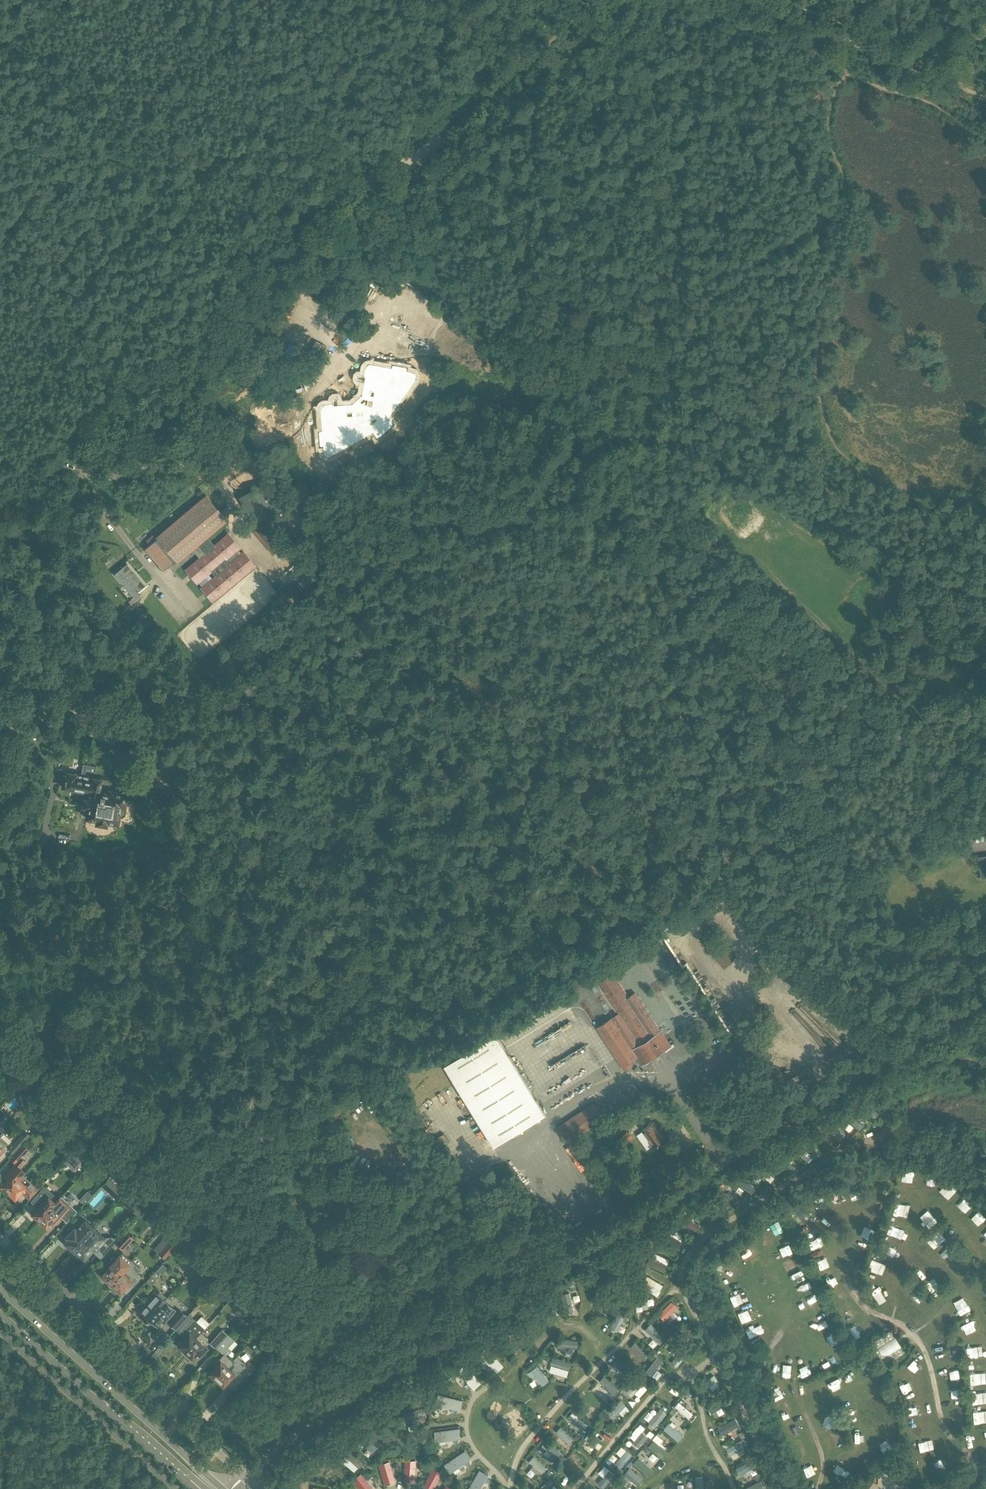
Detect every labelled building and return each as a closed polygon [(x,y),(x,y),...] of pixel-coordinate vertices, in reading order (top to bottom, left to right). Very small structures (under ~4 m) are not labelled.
[(339,276),(333,273),(329,279),(336,283),(339,276)] [(312,348),(314,348),(334,349),(335,348),(336,348),(336,347),(337,346),(335,337),(335,336),(335,335),(334,334),(333,333),(322,328),(321,327),(320,327),(319,327),(318,328),(318,329),(310,344),(310,345),(311,346),(311,347),(312,347),(312,348)] [(360,375),(361,375),(364,375),(361,388),(352,397),(339,398),(338,395),(338,394),(337,394),(337,393),(336,393),(335,393),(334,393),(333,394),(332,394),(332,395),(332,397),(324,397),(323,397),(322,398),(321,398),(321,399),(320,400),(320,401),(320,402),(320,403),(323,446),(324,447),(325,448),(325,449),(326,449),(327,449),(328,449),(328,450),(329,449),(330,449),(383,422),(418,373),(418,372),(418,371),(418,370),(418,369),(418,368),(417,368),(417,367),(416,366),(415,366),(414,366),(370,357),(369,357),(368,357),(367,358),(366,358),(365,359),(365,360),(364,361),(364,362),(363,369),(361,369),(360,370),(359,370),(359,371),(359,372),(359,373),(359,374),(360,374),(360,375)] [(214,545),(207,536),(226,520),(205,495),(158,535),(159,536),(145,548),(163,569),(169,564),(174,570),(195,552),(199,557),(185,569),(197,583),(199,582),(206,576),(212,571),(215,575),(209,579),(202,585),(200,587),(212,601),(255,565),(243,551),(229,562),(226,559),(240,547),(228,533),(214,545)] [(132,595),(145,585),(127,563),(114,574),(132,595)] [(199,582),(202,585),(209,579),(206,576),(199,582)] [(132,606),(141,599),(139,595),(138,594),(128,602),(130,603),(127,605),(130,608),(132,606)] [(123,616),(128,622),(132,619),(127,612),(123,616)] [(71,717),(55,720),(58,733),(74,730),(71,717)] [(117,740),(120,725),(95,721),(92,736),(117,740)] [(94,777),(96,766),(82,764),(81,775),(70,773),(65,772),(63,778),(64,778),(62,787),(87,792),(86,798),(83,798),(82,806),(87,807),(85,817),(95,819),(95,822),(97,825),(102,827),(106,824),(106,821),(117,823),(118,816),(122,816),(125,814),(126,808),(124,805),(127,786),(115,784),(116,781),(94,777)] [(628,997),(612,973),(598,982),(618,1013),(597,1027),(623,1066),(637,1057),(642,1064),(670,1045),(635,992),(628,997)] [(494,1145),(545,1114),(496,1034),(445,1065),(494,1145)] [(569,1140),(573,1138),(603,1118),(594,1104),(560,1126),(569,1140)] [(15,1113),(19,1117),(25,1110),(21,1106),(15,1113)] [(39,1117),(34,1122),(38,1126),(43,1122),(39,1117)] [(654,1146),(665,1138),(653,1122),(642,1129),(654,1146)] [(11,1146),(16,1151),(30,1135),(26,1131),(23,1135),(22,1134),(11,1146)] [(622,1144),(632,1137),(628,1131),(618,1138),(622,1144)] [(6,1191),(7,1191),(8,1192),(23,1175),(25,1172),(19,1167),(25,1161),(21,1157),(28,1149),(23,1145),(10,1158),(15,1163),(5,1175),(6,1176),(8,1178),(1,1186),(3,1187),(3,1188),(6,1191)] [(84,1157),(75,1149),(66,1158),(75,1166),(84,1157)] [(38,1189),(23,1175),(8,1192),(9,1193),(9,1194),(12,1197),(13,1196),(14,1198),(16,1196),(17,1196),(19,1194),(19,1193),(20,1191),(29,1199),(38,1189)] [(108,1178),(101,1186),(118,1201),(125,1193),(108,1178)] [(44,1187),(31,1201),(35,1205),(38,1207),(33,1213),(32,1214),(33,1215),(34,1215),(33,1216),(34,1217),(36,1219),(38,1219),(39,1220),(54,1203),(55,1202),(57,1199),(44,1187)] [(54,1203),(39,1220),(40,1221),(40,1222),(43,1225),(44,1225),(48,1228),(58,1216),(60,1214),(67,1221),(76,1210),(69,1204),(70,1203),(61,1195),(54,1203)] [(121,1202),(137,1216),(143,1210),(140,1207),(127,1196),(121,1202)] [(70,1247),(73,1250),(94,1227),(84,1219),(78,1227),(74,1223),(64,1235),(68,1238),(64,1242),(66,1243),(65,1244),(69,1248),(70,1247)] [(95,1228),(94,1227),(73,1250),(78,1254),(78,1255),(81,1258),(82,1257),(83,1259),(85,1257),(86,1257),(88,1255),(88,1253),(93,1248),(93,1249),(96,1249),(96,1248),(102,1253),(116,1237),(116,1236),(114,1238),(112,1237),(106,1237),(106,1238),(95,1228)] [(115,1243),(123,1250),(133,1238),(125,1231),(115,1243)] [(172,1237),(158,1253),(164,1259),(179,1243),(172,1237)] [(131,1261),(122,1252),(117,1258),(115,1256),(113,1256),(111,1259),(111,1261),(113,1263),(101,1275),(103,1277),(103,1278),(105,1280),(107,1280),(111,1284),(131,1261)] [(132,1286),(139,1278),(135,1275),(141,1269),(135,1264),(131,1261),(111,1284),(114,1287),(114,1289),(117,1291),(118,1290),(120,1292),(128,1283),(132,1286)] [(168,1268),(162,1264),(157,1270),(162,1275),(168,1268)] [(151,1284),(154,1280),(160,1274),(155,1270),(147,1281),(151,1284)] [(140,1310),(148,1318),(160,1305),(164,1300),(167,1297),(156,1288),(143,1302),(145,1304),(140,1310)] [(167,1321),(175,1329),(191,1311),(176,1297),(170,1304),(177,1309),(176,1311),(167,1321)] [(239,1309),(245,1314),(253,1306),(244,1298),(238,1305),(240,1307),(239,1309)] [(160,1305),(148,1318),(157,1326),(160,1322),(163,1319),(165,1321),(166,1320),(167,1321),(176,1311),(175,1310),(164,1300),(160,1305)] [(185,1350),(196,1338),(201,1332),(205,1328),(189,1313),(175,1328),(183,1335),(182,1336),(182,1338),(183,1339),(178,1344),(179,1345),(179,1347),(182,1349),(183,1349),(185,1350)] [(262,1329),(279,1344),(284,1339),(267,1323),(262,1329)] [(201,1332),(196,1338),(185,1350),(186,1351),(186,1353),(189,1355),(190,1355),(192,1356),(195,1353),(199,1356),(207,1347),(203,1343),(208,1338),(201,1332),(205,1328),(201,1332)] [(215,1348),(216,1348),(228,1334),(222,1329),(209,1343),(215,1348)] [(881,1359),(885,1365),(905,1353),(901,1347),(902,1346),(896,1336),(895,1337),(891,1331),(871,1343),(875,1350),(873,1351),(879,1360),(881,1359)] [(215,1377),(216,1379),(232,1360),(227,1355),(231,1351),(228,1347),(235,1340),(228,1334),(216,1348),(223,1354),(219,1359),(217,1358),(213,1362),(213,1364),(215,1366),(210,1372),(211,1374),(211,1375),(214,1378),(215,1377)] [(232,1360),(216,1379),(217,1379),(217,1381),(220,1383),(222,1383),(223,1384),(228,1379),(230,1381),(245,1364),(236,1356),(232,1360)]
